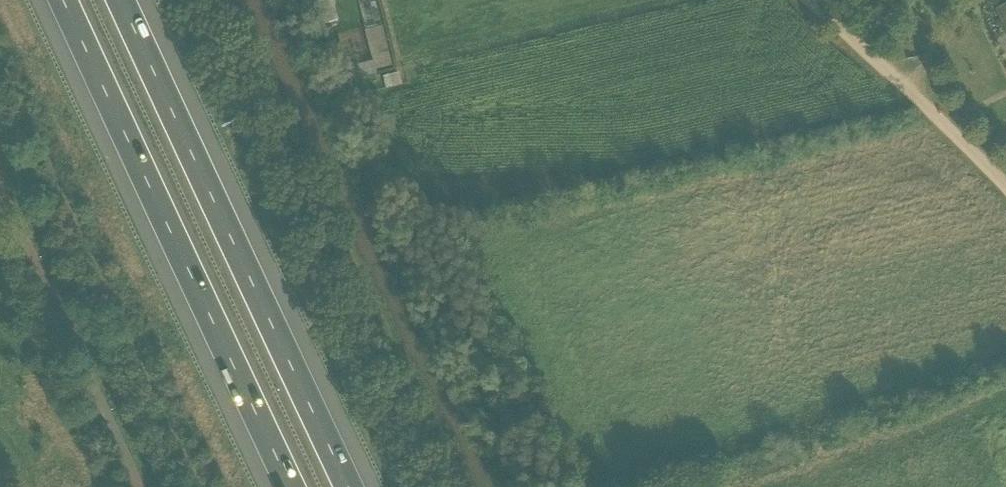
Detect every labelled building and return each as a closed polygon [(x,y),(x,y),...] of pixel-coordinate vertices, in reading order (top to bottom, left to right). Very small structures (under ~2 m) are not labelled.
[(1005,30),(1005,5),(996,10),(1005,30)]
